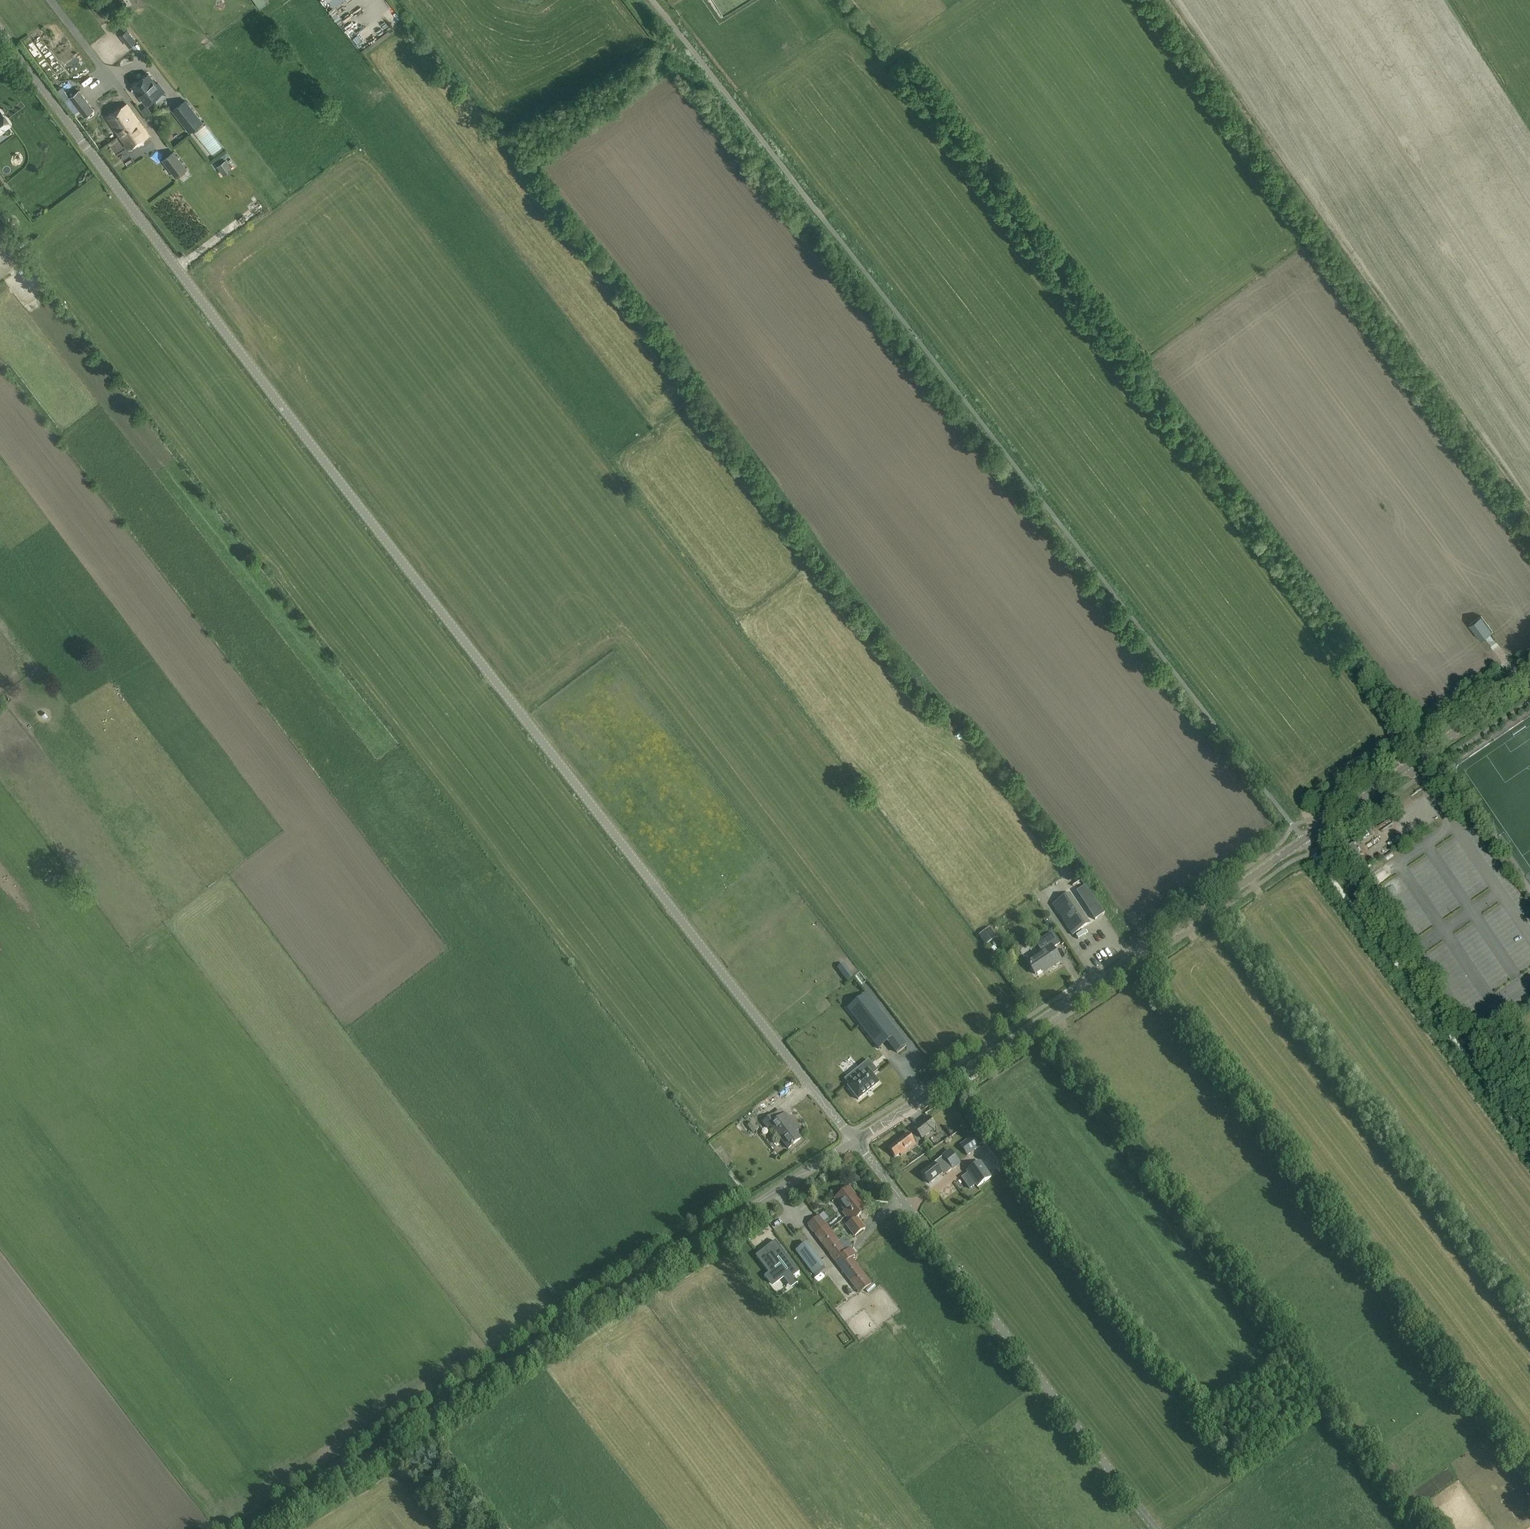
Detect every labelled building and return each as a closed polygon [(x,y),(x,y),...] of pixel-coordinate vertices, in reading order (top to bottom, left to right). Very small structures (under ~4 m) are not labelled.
[(132,0),(112,0),(119,10),(132,0)] [(332,6),(327,10),(335,20),(339,16),(332,6)] [(120,35),(130,47),(137,41),(127,29),(120,35)] [(156,84),(148,74),(133,86),(134,87),(133,88),(132,90),(135,93),(136,93),(137,92),(147,104),(164,91),(158,83),(156,84)] [(56,87),(60,93),(65,90),(61,84),(56,87)] [(102,95),(110,89),(106,84),(98,90),(102,95)] [(79,90),(70,97),(85,116),(94,109),(79,90)] [(172,110),(190,133),(204,122),(186,99),(172,110)] [(128,123),(137,117),(127,104),(106,116),(120,135),(131,127),(128,123)] [(144,111),(147,116),(152,112),(149,107),(144,111)] [(0,111),(0,131),(10,124),(0,111)] [(149,135),(137,117),(128,123),(131,127),(120,135),(129,149),(149,135)] [(162,160),(176,178),(187,169),(174,151),(162,160)] [(120,158),(123,165),(133,160),(130,154),(120,158)] [(200,163),(193,168),(200,177),(207,172),(200,163)] [(1472,625),(1482,640),(1494,631),(1483,617),(1472,625)] [(1086,885),(1076,892),(1095,920),(1105,913),(1086,885)] [(1052,905),(1073,935),(1090,923),(1070,893),(1052,905)] [(1055,926),(1051,920),(1046,923),(1050,929),(1055,926)] [(986,929),(978,935),(986,944),(994,938),(986,929)] [(1036,943),(1042,952),(1027,961),(1035,974),(1046,967),(1048,969),(1061,960),(1053,948),(1061,943),(1053,931),(1036,943)] [(1075,934),(1077,940),(1086,936),(1083,931),(1075,934)] [(846,980),(852,975),(843,963),(836,968),(846,980)] [(866,1028),(863,1031),(878,1050),(896,1036),(869,1000),(854,1012),(866,1028)] [(891,1046),(900,1059),(908,1054),(899,1041),(891,1046)] [(880,1055),(870,1063),(884,1080),(894,1072),(880,1055)] [(848,1087),(858,1100),(879,1083),(869,1070),(848,1087)] [(854,1105),(858,1112),(863,1109),(859,1102),(854,1105)] [(768,1129),(771,1126),(788,1148),(801,1140),(794,1130),(796,1128),(781,1109),(773,1114),(763,1122),(768,1129)] [(922,1138),(936,1126),(929,1117),(915,1128),(922,1138)] [(745,1123),(753,1133),(758,1129),(753,1122),(750,1124),(747,1121),(745,1123)] [(916,1143),(908,1133),(889,1149),(895,1158),(900,1154),(901,1155),(916,1143)] [(967,1156),(981,1146),(980,1145),(985,1141),(980,1134),(975,1138),(973,1135),(960,1145),(967,1156)] [(947,1174),(960,1164),(950,1151),(921,1173),(929,1183),(945,1171),(947,1174)] [(992,1177),(980,1161),(966,1172),(977,1188),(992,1177)] [(866,1228),(858,1217),(867,1210),(856,1196),(855,1196),(849,1188),(836,1198),(846,1211),(843,1212),(850,1221),(846,1225),(855,1237),(866,1228)] [(771,1219),(777,1216),(772,1209),(767,1212),(771,1219)] [(808,1224),(815,1234),(815,1235),(860,1293),(871,1284),(853,1260),(855,1258),(853,1256),(855,1255),(850,1249),(847,1251),(827,1225),(819,1215),(808,1224)] [(790,1272),(794,1278),(800,1273),(777,1241),(757,1256),(770,1273),(767,1275),(773,1284),(790,1272)] [(798,1252),(812,1272),(823,1265),(808,1245),(798,1252)]
